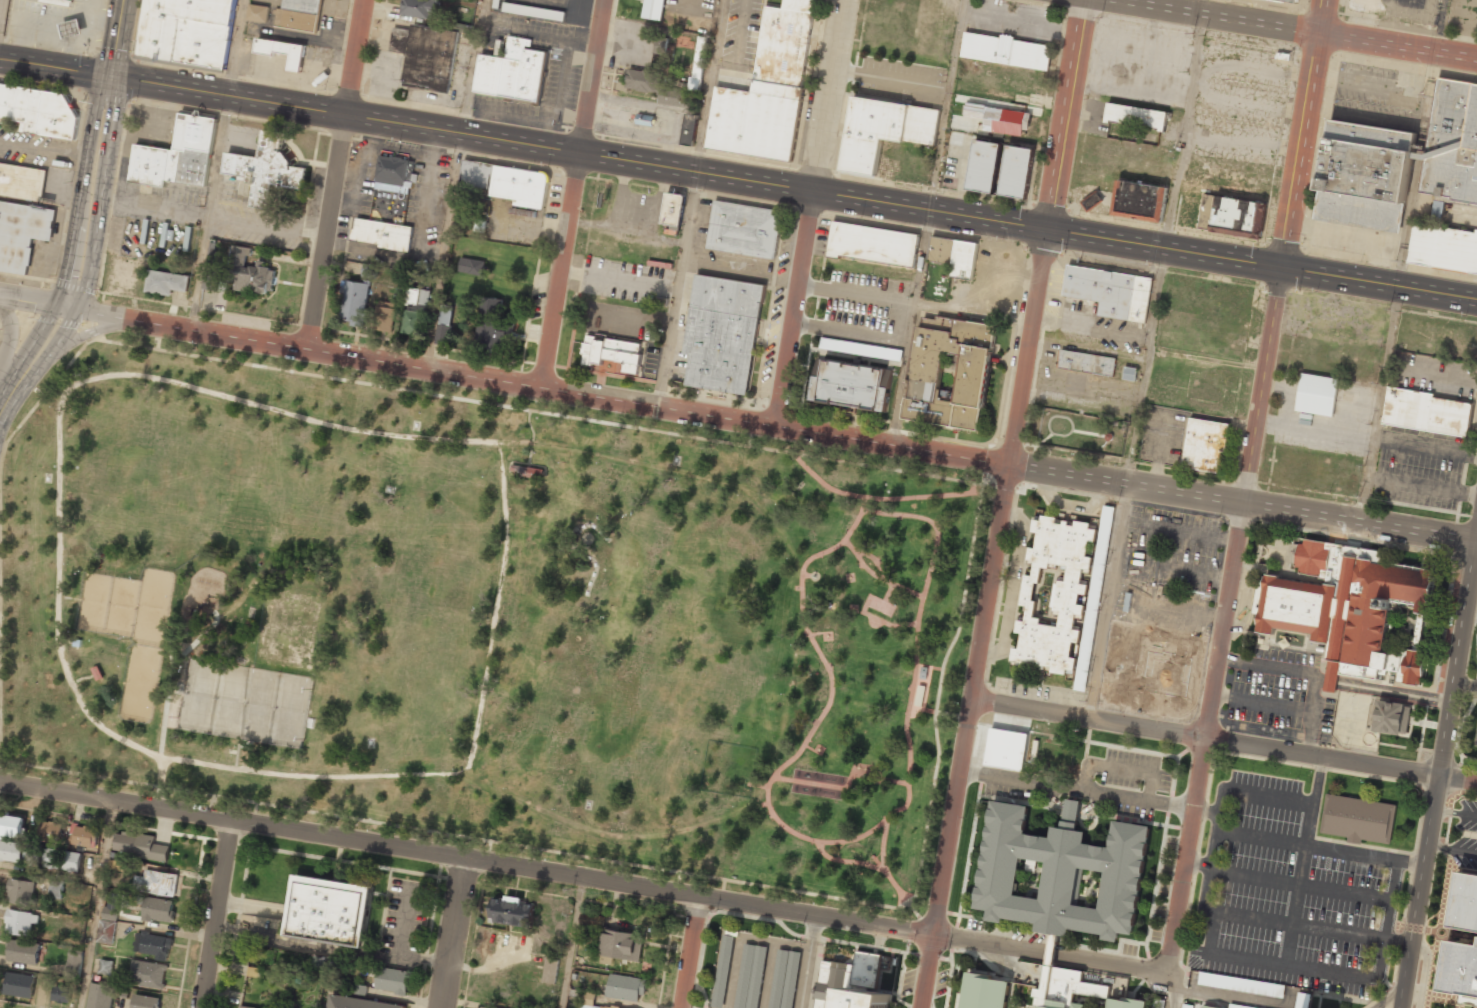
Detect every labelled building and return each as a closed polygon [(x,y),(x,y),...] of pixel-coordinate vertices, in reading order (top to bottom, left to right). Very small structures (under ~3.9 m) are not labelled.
[(139,56),(226,68),(235,0),(147,0),(139,56)] [(282,10),(277,9),(274,25),(316,32),(321,0),(283,0),(282,10)] [(440,0),(403,0),(401,15),(438,19),(440,0)] [(665,0),(645,0),(643,18),(662,20),(665,0)] [(753,91),(715,86),(707,150),(795,161),(816,0),(784,0),(783,8),(764,5),(753,91)] [(266,23),(269,7),(249,4),(247,20),(266,23)] [(564,20),(565,10),(504,4),(502,13),(564,20)] [(84,34),(80,18),(60,23),(64,38),(84,34)] [(406,55),(402,85),(450,92),(458,32),(412,25),(411,30),(393,27),(389,52),(406,55)] [(961,57),(1048,71),(1052,45),(965,31),(961,57)] [(480,54),(474,93),(541,103),(549,51),(529,48),(531,39),(498,35),(495,56),(480,54)] [(668,38),(657,36),(654,53),(665,55),(668,38)] [(691,90),(701,91),(707,37),(697,36),(691,90)] [(304,44),(257,38),(255,52),(274,55),(275,51),(291,53),(289,70),(301,71),(304,44)] [(626,88),(660,94),(658,102),(684,106),(687,91),(659,86),(661,73),(629,68),(626,88)] [(1440,75),(1476,81),(1476,201),(1419,191),(1440,75)] [(76,141),(79,118),(65,93),(0,83),(0,120),(23,123),(22,133),(76,141)] [(882,140),(935,147),(940,109),(851,97),(841,172),(877,176),(882,140)] [(1105,121),(1166,130),(1169,112),(1108,103),(1105,121)] [(1024,136),(1026,122),(1029,123),(1031,112),(986,107),(984,131),(1024,136)] [(175,150),(135,145),(131,183),(166,188),(167,181),(207,186),(216,117),(180,113),(175,150)] [(693,146),(698,116),(686,113),(681,144),(693,146)] [(1329,117),(1415,131),(1399,232),(1313,218),(1329,117)] [(272,183),(268,208),(249,205),(253,182),(247,181),(248,176),(223,171),(226,151),(258,156),(262,128),(282,131),(279,148),(282,149),(289,160),(288,164),(307,167),(303,188),(272,183)] [(1001,143),(975,139),(967,188),(993,192),(1001,143)] [(1032,148),(1006,145),(1001,195),(1027,198),(1032,148)] [(371,216),(378,217),(378,214),(405,218),(412,172),(410,171),(412,159),(379,155),(371,216)] [(459,196),(471,197),(471,195),(545,204),(549,171),(463,161),(459,196)] [(47,170),(0,164),(0,195),(43,201),(47,170)] [(1116,179),(1110,215),(1160,223),(1166,188),(1116,179)] [(663,223),(681,225),(684,194),(666,193),(663,223)] [(1103,203),(1099,194),(1084,201),(1088,210),(1103,203)] [(1266,202),(1203,195),(1199,230),(1262,237),(1266,202)] [(714,200),(706,247),(774,259),(782,211),(714,200)] [(1444,201),(1434,200),(1432,218),(1443,219),(1444,201)] [(52,241),(56,208),(0,201),(0,272),(29,275),(33,239),(52,241)] [(409,249),(412,226),(354,219),(351,242),(409,249)] [(832,221),(827,257),(915,268),(920,233),(832,221)] [(1415,221),(1476,230),(1476,272),(1409,262),(1415,221)] [(977,243),(932,236),(928,261),(952,265),(951,276),(971,279),(977,243)] [(236,290),(273,293),(275,269),(267,269),(267,262),(258,261),(257,267),(248,266),(250,247),(233,245),(230,267),(238,268),(236,290)] [(459,272),(484,275),(485,260),(460,258),(459,272)] [(362,276),(375,278),(377,265),(364,263),(362,276)] [(1152,278),(1067,265),(1062,295),(1099,301),(1097,315),(1145,322),(1152,278)] [(204,266),(203,289),(220,290),(222,267),(204,266)] [(189,276),(149,269),(145,292),(172,296),(173,290),(186,292),(189,276)] [(745,394),(763,286),(695,275),(682,353),(689,354),(684,384),(745,394)] [(371,284),(343,279),(341,292),(346,293),(342,319),(351,320),(350,325),(364,328),(371,284)] [(406,303),(429,305),(430,290),(407,287),(406,303)] [(501,298),(479,297),(476,347),(511,348),(513,318),(500,317),(501,298)] [(392,332),(397,304),(377,300),(372,329),(392,332)] [(447,345),(453,306),(441,304),(434,343),(447,345)] [(422,334),(423,311),(404,310),(403,333),(422,334)] [(901,417),(978,432),(998,328),(921,313),(901,417)] [(642,343),(586,335),(582,364),(591,365),(591,370),(620,374),(621,365),(623,366),(623,373),(638,375),(642,343)] [(820,349),(901,361),(902,350),(821,337),(820,349)] [(1114,375),(1116,356),(1061,351),(1059,369),(1114,375)] [(892,369),(816,359),(810,402),(887,412),(892,369)] [(1122,379),(1135,381),(1137,368),(1125,366),(1122,379)] [(1331,416),(1337,379),(1300,373),(1294,410),(1331,416)] [(1381,424),(1466,437),(1471,403),(1432,396),(1432,394),(1386,387),(1381,424)] [(1221,473),(1228,424),(1189,417),(1181,466),(1221,473)] [(1086,692),(1114,507),(1102,505),(1096,543),(1097,530),(1090,529),(1091,525),(1057,520),(1057,519),(1035,516),(1032,532),(1038,533),(1036,548),(1030,547),(1028,560),(1035,561),(1033,575),(1025,574),(1021,606),(1027,607),(1025,621),(1018,620),(1016,633),(1019,633),(1015,661),(1019,661),(1018,666),(1076,675),(1074,690),(1086,692)] [(1435,569),(1381,562),(1383,550),(1303,540),(1297,553),(1295,567),(1265,576),(1257,632),(1274,634),(1275,629),(1313,634),(1312,641),(1329,643),(1323,691),(1336,693),(1339,674),(1378,679),(1383,670),(1398,672),(1396,681),(1420,685),(1424,655),(1384,650),(1391,601),(1415,605),(1414,612),(1429,614),(1435,569)] [(98,664),(92,668),(94,673),(97,679),(104,677),(98,664)] [(1412,706),(1379,700),(1373,731),(1406,737),(1412,706)] [(985,764),(1022,770),(1028,734),(991,728),(985,764)] [(1388,843),(1394,806),(1325,794),(1319,832),(1346,837),(1345,841),(1360,844),(1360,839),(1388,843)] [(990,798),(1029,804),(1024,833),(1050,837),(1052,825),(1059,827),(1064,798),(1080,801),(1075,830),(1085,832),(1083,843),(1107,847),(1112,819),(1151,826),(1132,935),(1119,933),(1117,943),(1100,940),(1101,936),(1068,930),(1067,937),(1058,936),(1049,934),(1033,932),(1035,921),(1003,916),(1002,922),(985,919),(986,911),(972,908),(990,798)] [(23,839),(25,817),(3,815),(0,836),(23,839)] [(40,840),(60,842),(62,823),(42,821),(40,840)] [(96,848),(99,828),(72,824),(70,845),(96,848)] [(114,852),(167,861),(170,846),(155,843),(156,836),(118,830),(114,852)] [(22,863),(24,844),(1,841),(0,850),(0,860),(22,863)] [(82,853),(27,845),(24,864),(79,872),(82,853)] [(176,895),(178,873),(146,870),(146,876),(136,876),(134,892),(176,895)] [(1457,872),(1476,875),(1476,929),(1448,925),(1457,872)] [(287,936),(364,946),(372,885),(294,876),(287,936)] [(7,902),(31,906),(35,882),(11,878),(7,902)] [(64,881),(52,879),(49,897),(62,899),(64,881)] [(492,898),(489,922),(531,928),(535,904),(522,902),(522,898),(506,895),(505,900),(492,898)] [(143,918),(172,923),(175,901),(146,896),(143,918)] [(113,944),(119,908),(103,906),(97,942),(113,944)] [(30,937),(33,923),(38,924),(39,914),(9,909),(5,933),(30,937)] [(604,916),(602,926),(581,923),(582,913),(604,916)] [(601,954),(633,959),(633,954),(636,955),(638,939),(636,939),(637,933),(610,929),(609,935),(604,934),(601,954)] [(172,936),(137,932),(135,952),(156,954),(155,960),(169,961),(172,936)] [(723,1007),(735,936),(723,934),(712,1006),(723,1007)] [(1049,934),(1044,965),(1053,966),(1058,936),(1049,934)] [(7,960),(37,965),(41,944),(11,939),(7,960)] [(1445,940),(1476,945),(1476,1006),(1457,1003),(1459,993),(1437,989),(1445,940)] [(767,947),(744,943),(735,1007),(758,1007),(767,947)] [(67,978),(81,978),(82,950),(68,949),(67,978)] [(799,952),(777,949),(770,1007),(793,1007),(799,952)] [(883,954),(856,949),(853,970),(821,965),(814,1007),(888,1007),(891,991),(878,989),(883,954)] [(113,960),(100,959),(98,973),(112,975),(113,960)] [(167,965),(132,959),(128,983),(163,989),(167,965)] [(1072,991),(1069,1007),(1038,1007),(1038,1006),(1035,1006),(1037,998),(1033,996),(1034,988),(1040,989),(1044,965),(1053,966),(1082,972),(1080,982),(1108,986),(1106,997),(1072,991)] [(376,989),(407,994),(410,971),(379,966),(376,989)] [(1008,983),(1004,1007),(960,1007),(966,972),(991,976),(990,980),(1008,983)] [(1198,985),(1283,998),(1285,985),(1200,972),(1198,985)] [(607,994),(639,999),(639,994),(644,995),(647,979),(610,973),(607,994)] [(6,997),(34,996),(33,974),(5,975),(6,997)] [(72,988),(54,985),(52,1001),(70,1004),(72,988)] [(594,1004),(596,993),(583,991),(580,1007),(620,1007),(594,1004)] [(406,1005),(331,994),(329,1007),(406,1007),(406,1005)] [(160,996),(133,995),(133,1007),(160,1007),(160,996)] [(1145,1003),(1144,1007),(1109,1007),(1110,1001),(1125,1003),(1125,1000),(1145,1003)]
